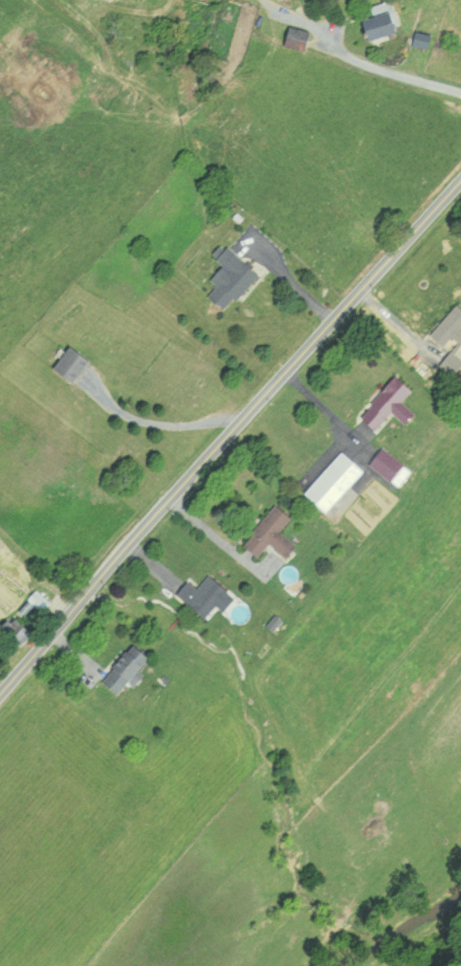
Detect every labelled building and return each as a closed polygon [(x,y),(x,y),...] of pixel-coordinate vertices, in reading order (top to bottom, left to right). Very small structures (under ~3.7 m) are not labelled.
[(378,41),(408,31),(398,1),(377,7),(379,15),(370,18),(378,41)] [(317,32),(295,26),(290,46),(312,51),(317,32)] [(417,46),(436,49),(438,34),(418,32),(417,46)] [(213,280),(220,286),(210,297),(229,313),(263,273),(232,246),(220,260),(225,265),(213,280)] [(92,360),(76,346),(58,368),(74,381),(92,360)] [(457,368),(460,364),(460,358),(454,350),(447,356),(457,368)] [(415,411),(407,404),(419,391),(399,373),(361,414),(379,431),(395,413),(405,422),(415,411)] [(401,487),(415,471),(385,446),(372,463),(401,487)] [(308,493),(330,513),(368,471),(345,451),(308,493)] [(284,531),(295,518),(280,505),(246,545),(262,558),(274,543),(291,558),(301,546),(284,531)] [(178,594),(209,619),(232,590),(212,574),(200,588),(189,580),(178,594)] [(21,611),(30,617),(36,606),(46,613),(54,601),(34,589),(21,611)] [(229,616),(243,620),(248,603),(234,599),(229,616)] [(106,682),(126,696),(153,655),(132,642),(106,682)]
